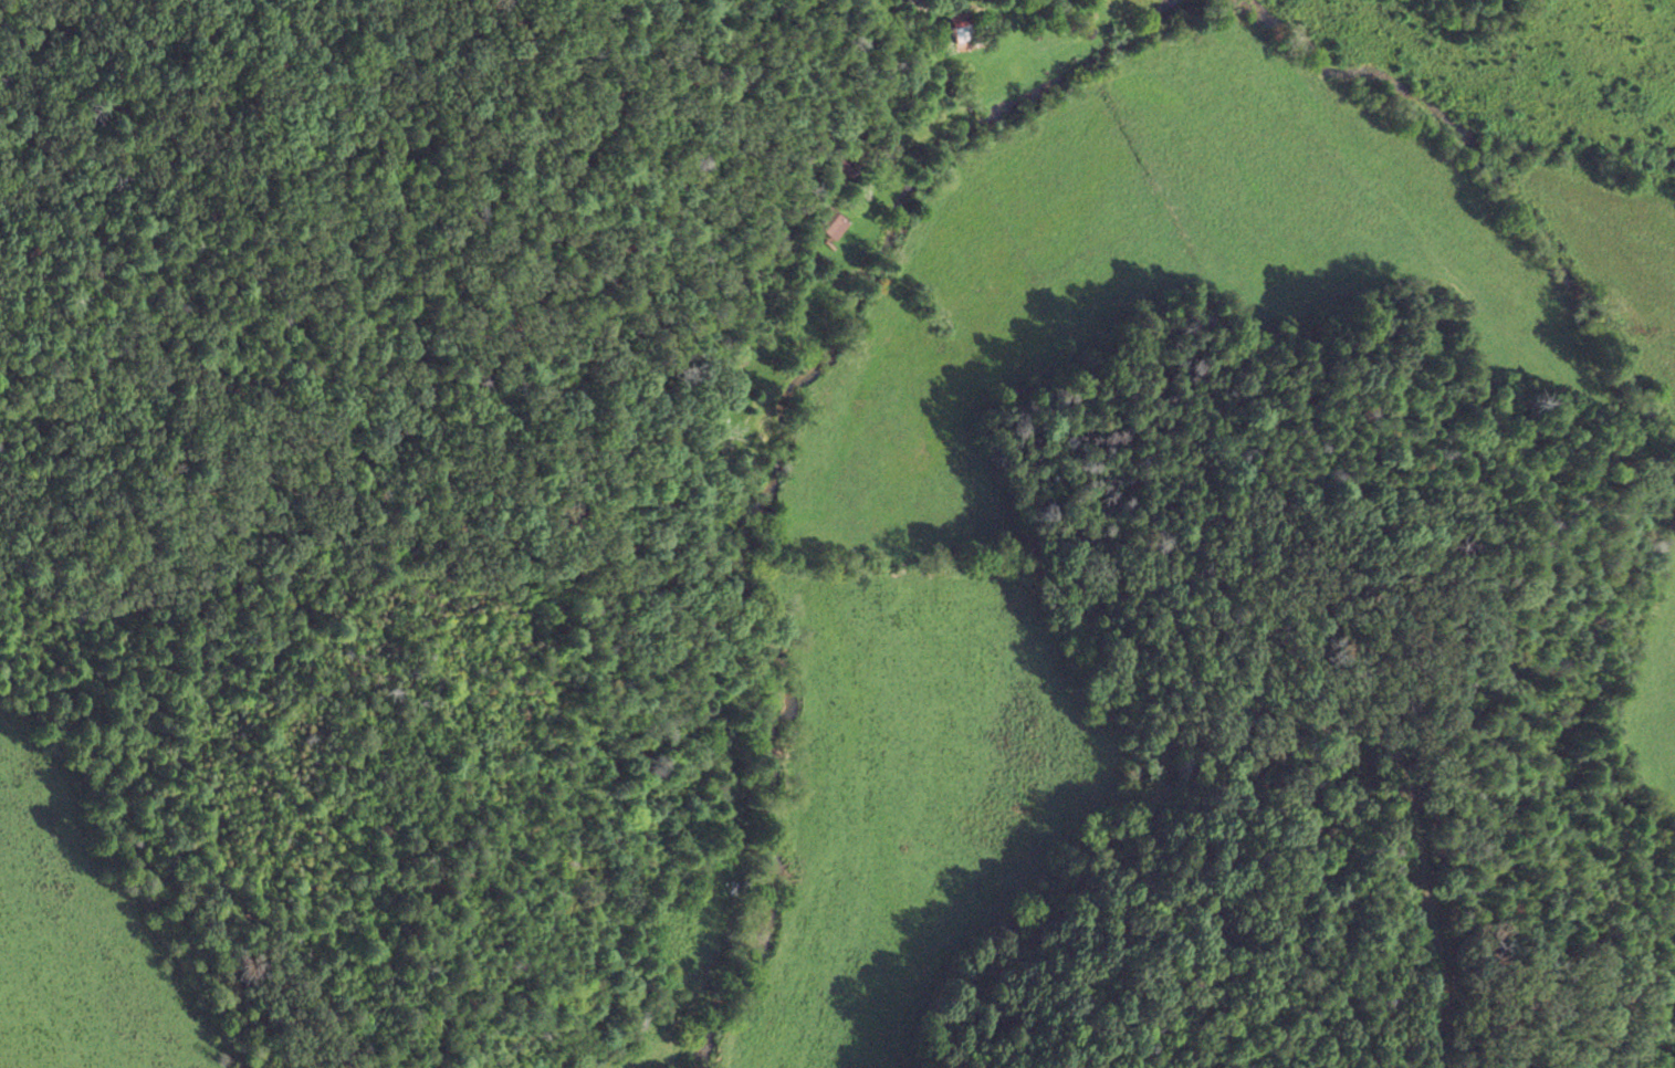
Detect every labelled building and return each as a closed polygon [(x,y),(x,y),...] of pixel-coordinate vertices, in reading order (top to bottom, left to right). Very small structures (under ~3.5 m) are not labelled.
[(815,224),(834,240),(848,223),(829,207),(815,224)]
